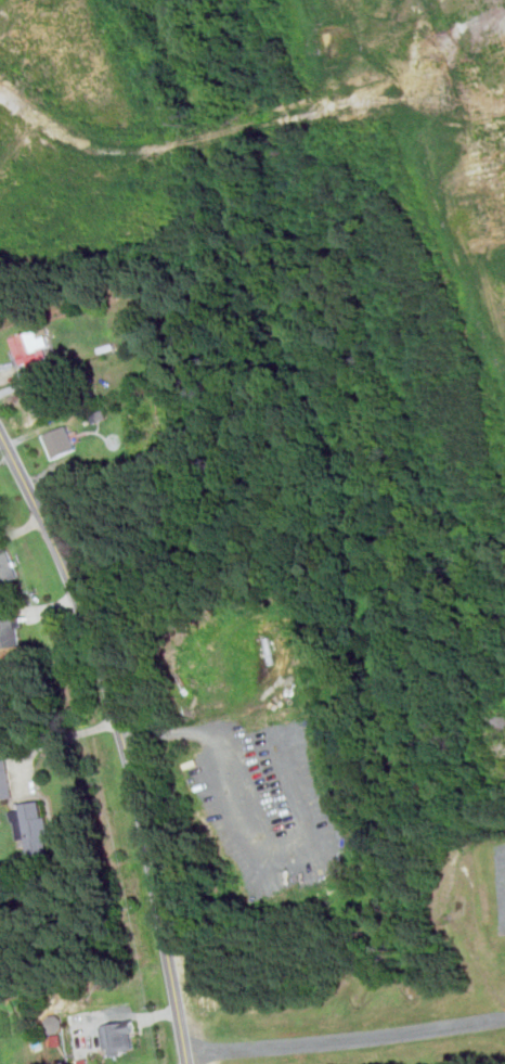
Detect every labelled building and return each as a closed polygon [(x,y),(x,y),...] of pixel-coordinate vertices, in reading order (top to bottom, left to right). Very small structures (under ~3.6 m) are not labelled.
[(23,371),(54,362),(44,328),(13,336),(23,371)] [(79,447),(67,423),(43,436),(55,459),(79,447)] [(8,547),(0,551),(0,577),(4,585),(23,575),(8,547)] [(22,649),(23,618),(0,618),(0,648),(22,649)] [(14,796),(0,798),(0,755),(8,754),(14,796)] [(29,855),(28,844),(22,845),(21,839),(18,839),(16,821),(14,821),(11,811),(23,809),(22,804),(41,800),(43,817),(48,817),(51,834),(47,835),(49,853),(29,855)] [(63,1029),(61,1016),(48,1018),(51,1031),(63,1029)] [(108,1055),(141,1048),(134,1020),(102,1027),(108,1055)]
